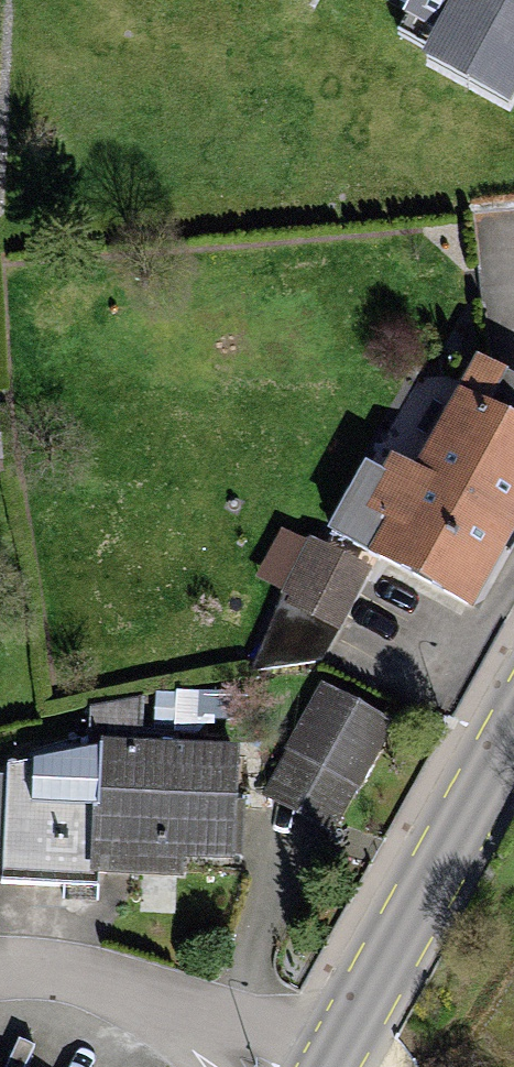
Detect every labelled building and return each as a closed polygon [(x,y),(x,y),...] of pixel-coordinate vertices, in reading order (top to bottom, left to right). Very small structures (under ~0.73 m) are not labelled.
[(472,15),(455,47),(513,78),(513,0),(444,0),(472,15)] [(396,268),(406,339),(513,323),(513,251),(396,268)] [(462,605),(513,516),(513,430),(461,400),(410,489),(382,473),(345,538),(462,605)] [(321,546),(287,605),(331,630),(365,571),(321,546)] [(267,795),(324,824),(374,725),(317,696),(267,795)] [(227,753),(96,744),(88,861),(219,870),(227,753)]
